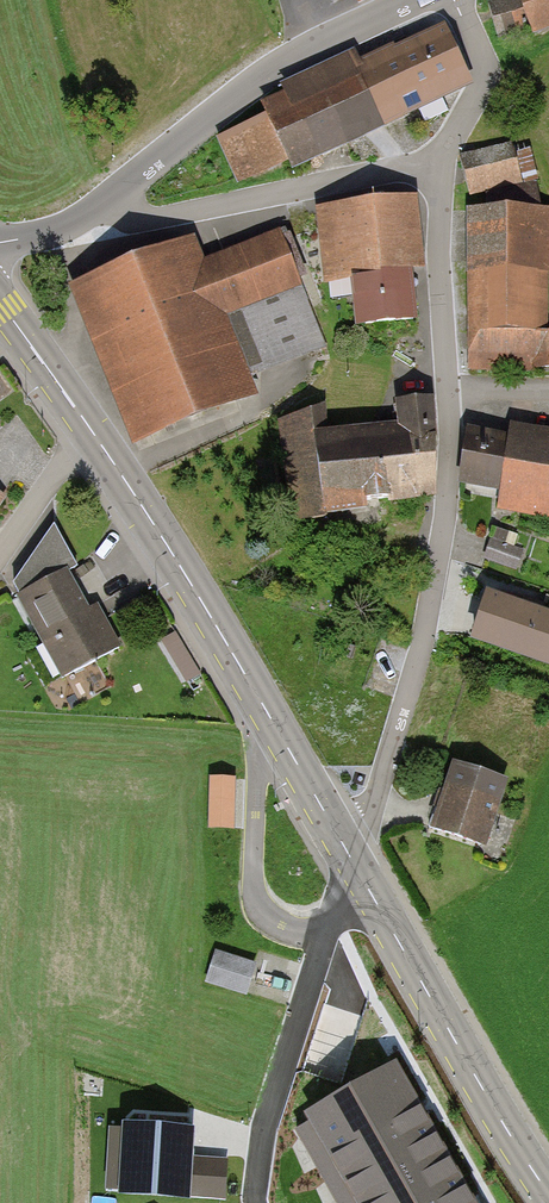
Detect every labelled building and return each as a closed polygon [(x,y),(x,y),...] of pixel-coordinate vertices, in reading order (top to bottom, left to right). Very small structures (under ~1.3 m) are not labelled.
[(498,37),(531,27),(532,30),(548,23),(548,0),(504,0),(489,5),(498,37)] [(240,124),(269,182),(466,85),(437,27),(240,124)] [(464,158),(472,195),(525,184),(517,146),(464,158)] [(421,200),(324,211),(332,283),(354,281),(359,331),(428,323),(422,273),(429,272),(421,200)] [(471,213),(471,375),(548,375),(548,212),(471,213)] [(203,241),(89,285),(148,435),(262,391),(256,377),(327,350),(279,229),(209,257),(203,241)] [(394,392),(396,418),(399,464),(439,461),(435,389),(394,392)] [(295,512),(364,506),(361,466),(399,464),(396,418),(334,423),(332,399),(285,403),(295,512)] [(468,419),(456,476),(502,485),(498,505),(547,514),(548,503),(548,435),(468,419)] [(442,501),(439,463),(363,468),(366,506),(442,501)] [(519,533),(494,525),(483,559),(518,570),(525,549),(515,545),(519,533)] [(54,526),(15,583),(65,677),(119,648),(54,526)] [(475,640),(548,663),(548,616),(489,597),(475,640)] [(440,830),(498,846),(516,779),(459,763),(440,830)] [(206,812),(205,835),(238,836),(239,812),(239,775),(206,775),(206,812)] [(263,963),(216,948),(204,983),(252,998),(263,963)] [(359,1202),(475,1202),(395,1063),(309,1114),(359,1202)] [(188,1132),(129,1129),(125,1193),(224,1198),(226,1162),(186,1159),(188,1132)]
